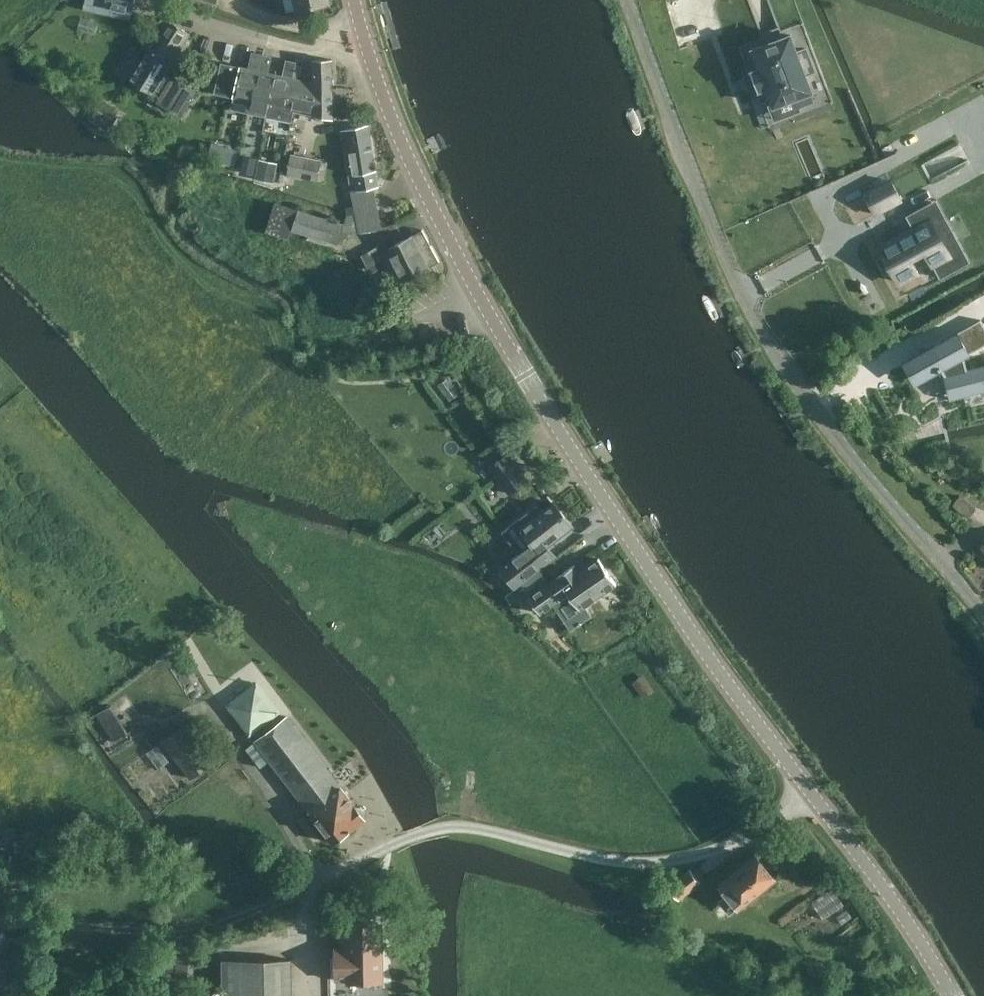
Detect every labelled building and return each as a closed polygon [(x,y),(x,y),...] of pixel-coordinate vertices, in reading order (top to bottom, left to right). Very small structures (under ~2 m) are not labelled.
[(135,0),(108,0),(107,5),(132,11),(135,0)] [(215,11),(218,0),(181,0),(215,11)] [(297,10),(330,3),(329,0),(294,0),(297,10)] [(166,73),(191,33),(169,19),(168,21),(163,17),(156,28),(161,32),(143,60),(131,53),(121,69),(134,76),(132,79),(154,92),(157,88),(164,92),(159,100),(159,102),(167,107),(169,106),(183,115),(198,91),(174,76),(173,77),(166,73)] [(750,76),(744,79),(751,97),(756,95),(766,123),(795,113),(794,109),(808,104),(784,37),(741,52),(750,76)] [(249,112),(261,57),(262,54),(252,52),(249,68),(240,66),(231,109),(249,112)] [(266,116),(276,74),(262,71),(263,66),(266,67),(268,58),(261,57),(249,112),(266,116)] [(314,59),(314,82),(297,78),(298,74),(300,74),(302,66),(296,64),(288,101),(296,103),(294,110),(334,118),(334,117),(333,117),(332,58),(314,59)] [(288,101),(296,64),(296,62),(287,60),(283,75),(276,74),(266,116),(292,121),(294,110),(296,103),(288,101)] [(221,63),(215,89),(234,93),(233,97),(234,98),(240,67),(238,74),(231,72),(232,65),(221,63)] [(354,205),(347,207),(348,214),(352,214),(355,231),(359,232),(381,228),(373,187),(379,186),(376,170),(368,126),(340,131),(347,175),(349,174),(351,182),(355,182),(357,191),(352,191),(354,205)] [(214,148),(210,159),(222,163),(226,151),(214,148)] [(321,160),(312,158),(291,154),(289,164),(283,162),(282,172),(287,173),(317,180),(316,184),(322,185),(326,171),(319,170),(321,160)] [(243,155),(240,171),(255,174),(258,158),(243,155)] [(277,164),(259,160),(255,179),(273,183),(277,164)] [(919,165),(844,205),(897,301),(941,277),(966,263),(971,260),(937,199),(919,165)] [(348,214),(347,207),(346,207),(347,214),(343,224),(275,202),(266,232),(289,239),(292,230),(339,243),(342,230),(355,231),(352,214),(348,214)] [(385,292),(422,271),(441,261),(424,229),(390,247),(388,243),(365,256),(385,292)] [(899,367),(910,387),(964,358),(953,338),(899,367)] [(944,400),(983,391),(983,367),(939,376),(944,400)] [(528,480),(508,453),(489,467),(509,494),(528,480)] [(572,527),(553,502),(540,512),(535,505),(504,530),(521,552),(501,567),(516,587),(523,582),(550,562),(541,550),(572,527)] [(598,559),(586,567),(577,573),(573,567),(576,565),(575,564),(557,576),(530,595),(529,595),(540,612),(541,612),(541,611),(564,595),(567,599),(571,596),(580,609),(581,608),(580,607),(615,584),(616,584),(616,583),(599,558),(598,558),(598,559)] [(516,587),(506,595),(511,603),(533,588),(529,590),(523,582),(516,587)] [(635,680),(646,696),(656,689),(645,673),(635,680)] [(114,741),(131,732),(116,703),(100,711),(114,741)] [(269,759),(306,808),(333,842),(366,818),(365,817),(366,811),(361,805),(356,805),(287,716),(245,747),(260,767),(269,759)] [(162,742),(189,778),(209,761),(182,726),(162,742)] [(17,846),(12,873),(24,876),(30,849),(17,846)] [(725,879),(720,883),(738,907),(743,903),(744,903),(775,879),(757,854),(725,879)] [(678,899),(701,881),(690,868),(668,884),(678,899)] [(347,957),(336,958),(337,980),(347,979),(347,981),(383,980),(383,924),(346,925),(347,957)] [(223,960),(224,995),(291,995),(291,958),(260,959),(260,960),(223,960)]
